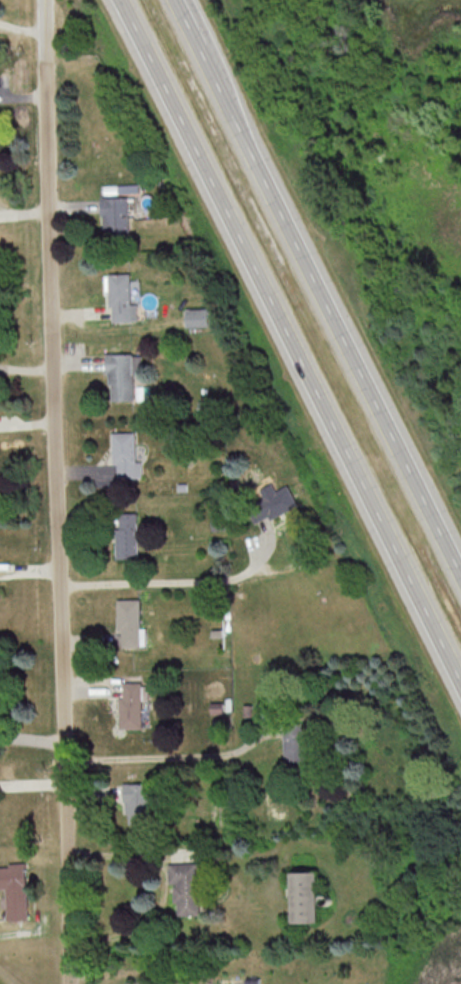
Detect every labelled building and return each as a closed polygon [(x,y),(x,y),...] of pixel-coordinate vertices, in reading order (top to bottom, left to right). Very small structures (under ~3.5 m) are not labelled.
[(126,198),(99,198),(100,238),(127,238),(126,198)] [(109,322),(137,322),(136,304),(129,304),(129,274),(109,274),(109,322)] [(184,310),(184,327),(214,327),(214,310),(184,310)] [(133,354),(107,354),(107,401),(133,401),(133,354)] [(140,462),(135,462),(135,433),(113,433),(113,479),(140,479),(140,462)] [(297,507),(287,485),(275,490),(271,483),(257,489),(262,499),(246,506),(255,526),(297,507)] [(136,558),(136,513),(115,513),(115,558),(136,558)] [(138,599),(117,599),(117,647),(138,647),(138,599)] [(118,730),(141,730),(141,683),(118,683),(118,730)] [(305,722),(283,722),(283,767),(305,767),(305,722)] [(151,783),(124,783),(124,823),(151,823),(151,783)] [(199,863),(173,863),(173,916),(200,915),(199,863)] [(26,865),(0,866),(0,888),(6,888),(7,920),(27,920),(26,865)] [(316,871),(289,872),(289,922),(316,922),(316,871)]
